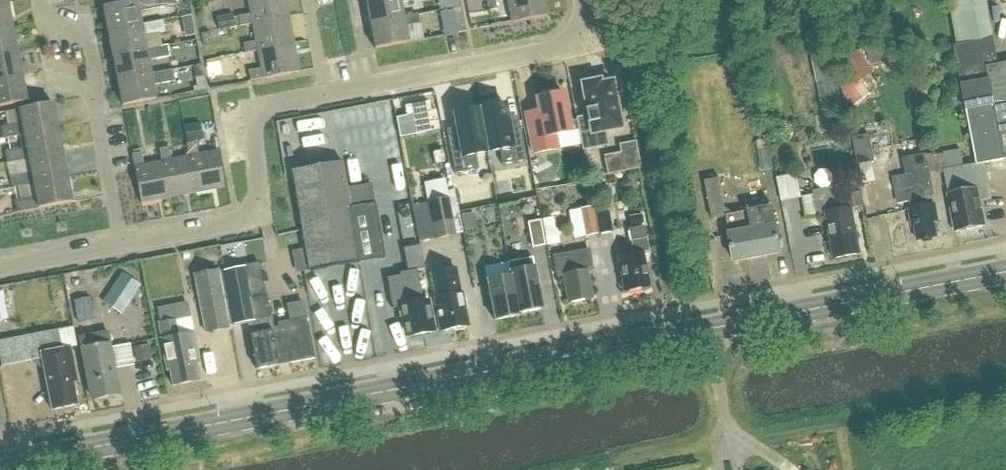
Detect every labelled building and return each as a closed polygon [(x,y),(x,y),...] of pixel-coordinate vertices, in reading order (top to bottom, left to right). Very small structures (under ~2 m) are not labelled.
[(141,26),(138,13),(176,6),(175,0),(144,0),(103,8),(108,34),(141,28),(141,26)] [(289,19),(285,0),(248,0),(251,17),(238,19),(240,29),(253,27),(253,26),(289,19)] [(402,18),(400,3),(413,1),(413,0),(365,0),(370,24),(402,18)] [(460,7),(458,0),(448,0),(450,9),(460,7)] [(496,10),(494,0),(484,0),(486,12),(496,10)] [(546,17),(543,0),(506,0),(510,24),(546,17)] [(963,87),(990,81),(988,68),(999,66),(986,0),(947,0),(963,87)] [(12,29),(7,4),(0,5),(0,32),(12,29)] [(452,23),(455,34),(464,33),(460,9),(450,11),(452,17),(452,23)] [(440,13),(442,25),(452,23),(452,17),(450,11),(440,13)] [(402,18),(370,24),(375,50),(407,44),(404,28),(418,25),(416,15),(402,18)] [(258,53),(294,46),(289,19),(253,26),(253,27),(257,44),(244,47),(246,57),(258,54),(258,53)] [(146,52),(146,51),(143,38),(165,34),(163,22),(141,26),(141,28),(108,34),(113,59),(146,52)] [(17,54),(12,29),(0,32),(0,57),(17,54)] [(258,53),(258,54),(262,71),(249,74),(251,84),(300,74),(294,46),(258,53)] [(151,77),(150,76),(148,62),(170,58),(167,47),(146,51),(146,52),(113,59),(117,83),(151,77)] [(870,93),(861,79),(873,71),(858,49),(830,67),(854,103),(870,93)] [(22,79),(17,54),(0,57),(0,83),(22,79)] [(151,77),(117,83),(122,107),(155,101),(153,87),(174,82),(172,71),(150,76),(151,77)] [(27,103),(22,79),(0,83),(0,108),(27,103)] [(817,84),(822,112),(840,109),(836,81),(817,84)] [(978,165),(965,168),(948,171),(945,172),(956,232),(986,226),(981,202),(992,200),(985,165),(998,162),(998,161),(1005,160),(990,81),(963,87),(978,165)] [(583,85),(588,112),(587,112),(588,118),(577,120),(583,150),(608,146),(605,132),(621,129),(620,125),(625,124),(622,109),(617,110),(612,83),(600,86),(600,82),(583,85)] [(537,99),(540,112),(527,114),(535,154),(558,149),(555,136),(571,133),(564,94),(560,95),(558,93),(555,92),(550,92),(545,94),(542,97),(541,98),(537,99)] [(484,109),(479,110),(487,154),(499,152),(502,166),(525,162),(520,134),(510,136),(504,105),(499,106),(498,102),(484,105),(484,109)] [(429,103),(405,108),(406,117),(411,116),(415,136),(439,131),(435,112),(429,103)] [(23,136),(57,130),(52,104),(19,110),(22,125),(0,129),(3,141),(24,137),(23,136)] [(487,154),(479,110),(473,111),(473,107),(458,110),(459,114),(454,115),(459,146),(449,148),(454,175),(478,170),(475,156),(487,154)] [(28,161),(62,154),(57,130),(23,136),(24,137),(27,149),(5,154),(7,165),(28,161)] [(856,140),(861,165),(877,162),(872,137),(856,140)] [(636,140),(620,143),(621,152),(605,155),(609,174),(641,168),(636,140)] [(189,158),(196,194),(224,189),(218,153),(199,156),(197,144),(187,146),(189,158)] [(189,158),(172,162),(169,149),(159,151),(162,163),(169,199),(196,194),(189,158)] [(948,171),(965,168),(962,151),(945,155),(948,171)] [(442,152),(432,154),(435,166),(445,164),(442,152)] [(33,185),(67,179),(62,154),(28,161),(29,161),(32,174),(10,178),(12,190),(33,186),(33,185)] [(162,163),(144,167),(142,155),(132,156),(141,205),(169,199),(162,163)] [(935,196),(927,157),(905,161),(908,176),(914,175),(918,194),(911,195),(912,200),(911,200),(913,212),(911,213),(914,225),(916,228),(919,242),(938,238),(935,219),(938,218),(935,206),(928,207),(926,197),(935,196)] [(349,209),(340,162),(291,171),(309,271),(383,258),(373,205),(349,209)] [(795,173),(775,178),(780,200),(800,196),(795,173)] [(33,185),(33,186),(34,185),(36,198),(15,203),(17,214),(72,204),(67,179),(33,185)] [(727,216),(720,180),(705,182),(713,221),(727,218),(730,235),(735,263),(782,254),(777,225),(775,225),(772,207),(727,216)] [(839,213),(834,189),(815,193),(819,218),(827,216),(835,260),(861,255),(853,210),(839,213)] [(428,204),(434,239),(454,236),(447,200),(428,204)] [(418,243),(434,239),(428,204),(410,207),(418,243)] [(461,228),(491,220),(487,205),(457,213),(461,228)] [(573,239),(597,235),(592,208),(568,212),(573,239)] [(598,235),(612,233),(608,212),(594,215),(598,235)] [(533,250),(545,247),(541,222),(528,225),(533,250)] [(624,294),(649,289),(643,255),(649,254),(644,228),(628,231),(633,256),(618,259),(624,294)] [(401,246),(403,267),(418,266),(417,245),(401,246)] [(291,250),(294,270),(304,269),(301,249),(291,250)] [(556,279),(562,278),(567,304),(592,300),(587,273),(592,272),(589,251),(553,258),(556,279)] [(519,315),(520,315),(543,311),(533,259),(508,264),(511,278),(519,315)] [(277,367),(276,360),(271,333),(272,333),(272,330),(270,319),(268,319),(258,266),(223,273),(229,303),(228,304),(233,328),(246,325),(249,336),(245,337),(249,355),(252,354),(256,371),(277,367)] [(461,296),(456,270),(432,275),(437,301),(435,301),(441,332),(453,330),(455,332),(464,331),(465,328),(468,327),(465,312),(468,310),(466,301),(463,300),(462,296),(461,296)] [(422,304),(419,283),(416,271),(399,275),(401,287),(405,307),(400,308),(401,312),(398,314),(400,323),(403,324),(406,339),(411,341),(419,339),(421,336),(433,334),(427,303),(422,304)] [(205,333),(226,329),(215,273),(194,277),(205,333)] [(120,275),(108,294),(127,305),(139,287),(120,275)] [(520,317),(520,315),(519,315),(511,278),(487,282),(495,322),(520,317)] [(73,303),(77,325),(94,321),(90,300),(73,303)] [(272,333),(271,333),(276,360),(277,367),(314,360),(303,303),(286,307),(289,321),(276,324),(277,329),(272,330),(272,333)] [(161,341),(167,371),(170,370),(173,387),(199,382),(196,365),(198,365),(190,319),(160,325),(163,340),(161,341)] [(58,332),(0,343),(0,365),(0,367),(41,360),(51,412),(76,407),(71,384),(76,383),(70,351),(62,352),(58,332)] [(116,379),(110,350),(111,350),(108,333),(78,339),(81,355),(82,355),(88,385),(91,384),(95,403),(116,399),(113,380),(116,379)] [(147,347),(132,349),(134,363),(150,360),(147,347)]
